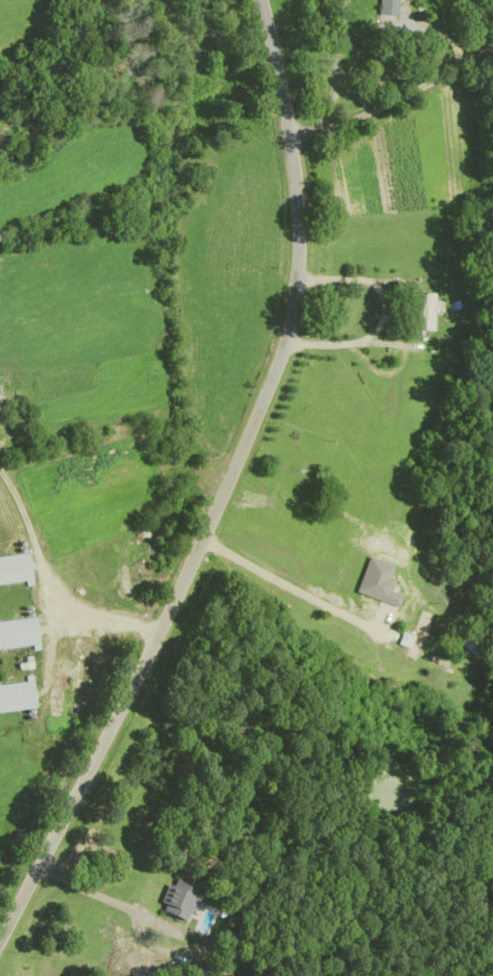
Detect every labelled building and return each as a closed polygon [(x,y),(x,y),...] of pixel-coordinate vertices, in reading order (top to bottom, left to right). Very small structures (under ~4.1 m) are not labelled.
[(376,18),(396,19),(397,0),(377,0),(376,18)] [(407,297),(407,335),(431,335),(431,297),(407,297)] [(26,560),(0,562),(0,589),(29,586),(26,560)] [(411,640),(400,637),(396,648),(405,651),(402,659),(414,663),(429,618),(419,615),(411,640)] [(37,648),(34,622),(0,626),(0,653),(37,648)] [(31,687),(0,690),(0,717),(33,714),(31,687)] [(197,891),(168,881),(156,915),(185,926),(197,891)] [(212,971),(193,966),(191,975),(211,975),(212,971)]
